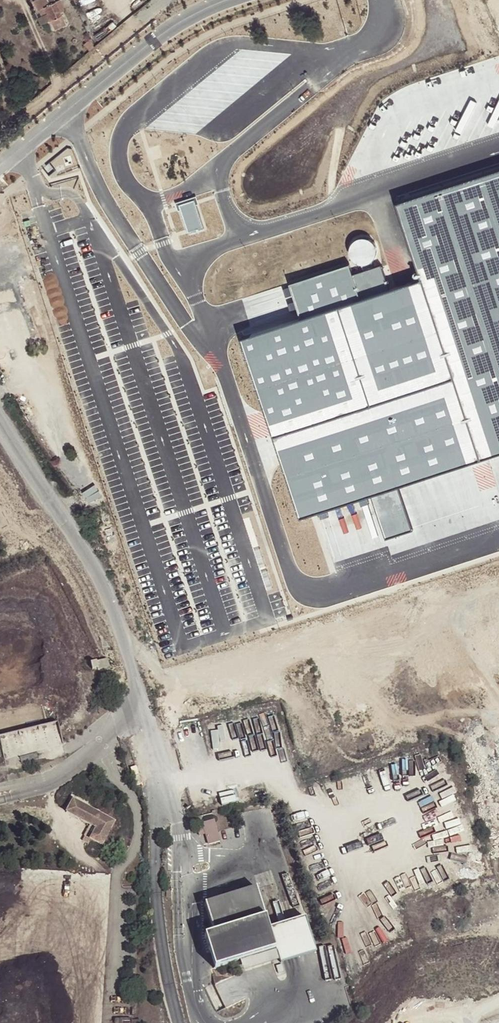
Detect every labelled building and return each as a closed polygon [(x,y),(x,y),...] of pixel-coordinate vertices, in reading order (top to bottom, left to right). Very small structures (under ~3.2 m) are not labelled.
[(42,23),(53,21),(55,29),(70,25),(63,0),(60,0),(51,2),(51,0),(36,0),(42,23)] [(401,207),(421,285),(391,295),(300,324),(242,342),(263,410),(280,464),(298,521),(311,517),(320,514),(371,498),(400,488),(498,456),(498,175),(401,207)] [(194,201),(179,205),(189,236),(204,231),(194,201)] [(288,286),(300,324),(391,295),(382,267),(352,276),(349,266),(288,286)] [(0,292),(0,309),(25,300),(40,342),(57,336),(37,279),(0,292)] [(400,488),(371,498),(385,539),(413,531),(400,488)] [(236,748),(228,716),(210,721),(218,752),(236,748)] [(0,734),(0,741),(4,758),(19,754),(21,763),(39,759),(38,752),(64,745),(58,721),(0,734)] [(131,768),(133,777),(139,775),(137,766),(131,768)] [(133,777),(136,786),(142,784),(139,775),(133,777)] [(223,805),(240,802),(238,789),(221,792),(223,805)] [(117,824),(74,801),(67,815),(95,829),(88,841),(103,849),(117,824)] [(217,818),(204,822),(211,845),(224,840),(217,818)] [(256,887),(205,904),(211,923),(213,930),(202,933),(214,970),(239,962),(243,973),(315,950),(305,919),(269,930),(256,887)]
